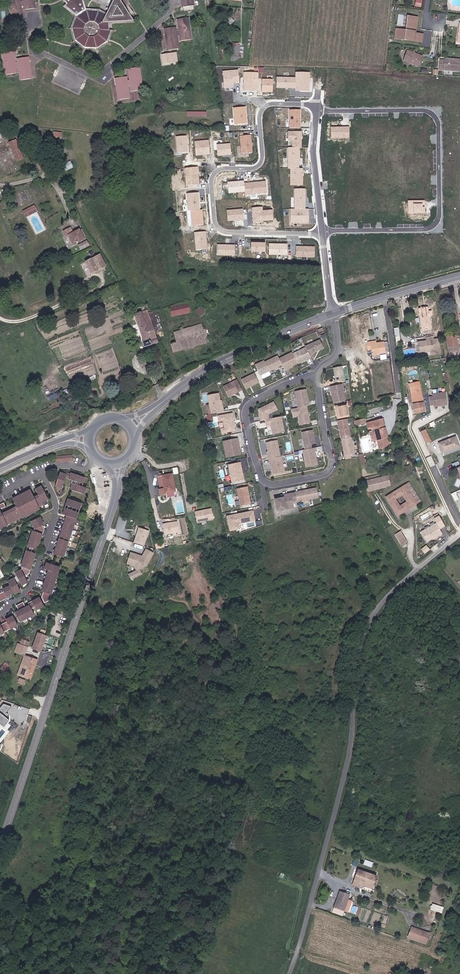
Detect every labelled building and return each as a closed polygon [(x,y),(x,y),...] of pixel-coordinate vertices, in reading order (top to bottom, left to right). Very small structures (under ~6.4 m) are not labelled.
[(11,17),(21,16),(19,3),(23,3),(24,7),(33,6),(36,6),(35,0),(6,0),(9,17),(11,17)] [(75,16),(76,18),(73,27),(75,37),(83,44),(95,46),(104,39),(108,29),(108,22),(134,21),(120,0),(114,0),(107,14),(104,10),(101,15),(97,11),(85,12),(83,0),(65,0),(67,2),(63,5),(75,16)] [(166,48),(168,48),(177,47),(175,33),(179,33),(180,38),(183,37),(189,36),(192,36),(188,15),(185,15),(179,17),(177,17),(178,28),(174,29),(173,25),(165,26),(163,27),(166,48)] [(406,31),(396,30),(394,39),(421,42),(422,35),(414,34),(416,18),(407,17),(406,31)] [(239,46),(239,42),(233,42),(231,59),(239,60),(239,56),(244,56),(244,47),(239,46)] [(3,52),(0,52),(0,55),(4,74),(6,74),(16,73),(15,67),(19,66),(21,78),(30,77),(33,76),(29,54),(27,55),(18,56),(19,62),(15,62),(12,50),(3,52)] [(177,52),(161,55),(163,65),(179,63),(177,52)] [(420,60),(402,58),(401,67),(419,69),(420,60)] [(439,61),(438,70),(459,72),(459,60),(444,59),(444,61),(439,61)] [(140,66),(137,66),(128,68),(130,81),(126,81),(125,75),(117,77),(114,77),(118,100),(121,99),(129,98),(126,85),(131,85),(132,91),(141,89),(144,89),(140,66)] [(238,70),(223,71),(224,87),(233,86),(232,82),(239,82),(238,70)] [(258,91),(259,73),(244,72),(244,90),(258,91)] [(308,90),(309,72),(297,72),(296,90),(308,90)] [(296,78),(277,78),(276,87),(295,88),(296,78)] [(272,79),(262,79),(262,91),(272,92),(272,79)] [(247,123),(245,106),(233,107),(234,124),(247,123)] [(300,127),(300,109),(289,109),(289,127),(300,127)] [(348,127),(331,127),(331,138),(348,138),(348,127)] [(302,147),(302,131),(288,130),(288,139),(293,139),(292,146),(302,147)] [(187,136),(176,137),(177,153),(188,152),(187,136)] [(251,136),(240,136),(241,153),(252,152),(251,136)] [(27,158),(20,141),(14,143),(20,160),(27,158)] [(209,141),(195,142),(196,154),(210,153),(209,141)] [(231,144),(217,145),(217,156),(231,155),(231,144)] [(300,166),(300,148),(289,148),(289,166),(300,166)] [(51,170),(46,161),(41,164),(45,172),(51,170)] [(70,161),(63,164),(66,170),(73,167),(70,161)] [(199,167),(184,169),(186,187),(200,185),(199,167)] [(303,184),(303,168),(291,168),(291,185),(303,184)] [(244,181),(228,183),(229,193),(245,191),(245,196),(267,193),(266,181),(245,183),(244,181)] [(305,188),(294,188),(294,208),(305,208),(305,188)] [(200,210),(198,193),(186,194),(188,211),(191,211),(200,210)] [(424,201),(408,201),(408,214),(424,214),(424,201)] [(25,215),(28,213),(34,211),(37,209),(34,204),(32,206),(25,208),(23,209),(25,215)] [(251,208),(253,222),(273,220),(272,210),(262,211),(262,207),(251,208)] [(243,209),(227,210),(228,221),(244,219),(243,209)] [(308,209),(291,209),(291,221),(309,221),(308,209)] [(191,211),(192,226),(203,225),(202,210),(200,210),(191,211)] [(71,227),(62,231),(65,236),(67,235),(72,244),(83,239),(79,229),(73,232),(71,227)] [(205,231),(195,232),(196,249),(207,249),(205,231)] [(77,244),(80,250),(90,245),(87,239),(77,244)] [(265,243),(251,243),(251,251),(265,251),(265,243)] [(235,245),(218,244),(217,255),(235,256),(235,245)] [(287,245),(269,244),(269,254),(287,255),(287,245)] [(314,247),(296,246),(296,256),(314,257),(314,247)] [(90,273),(97,269),(105,265),(99,253),(91,258),(84,261),(90,273)] [(189,311),(187,303),(169,307),(171,315),(189,311)] [(200,307),(200,306),(196,309),(200,315),(204,312),(206,310),(202,306),(200,307)] [(156,309),(147,312),(146,309),(140,311),(140,310),(138,310),(138,311),(133,313),(143,340),(142,341),(144,347),(151,345),(150,344),(157,342),(154,333),(162,330),(159,321),(160,320),(156,309)] [(432,336),(429,316),(429,311),(423,312),(419,312),(423,337),(425,337),(432,336)] [(204,337),(203,334),(205,333),(203,329),(201,323),(197,324),(196,320),(194,321),(195,324),(194,325),(193,322),(190,323),(191,326),(184,328),(183,326),(180,327),(181,330),(180,331),(181,335),(175,337),(176,342),(171,343),(173,352),(210,341),(208,336),(204,337)] [(426,341),(417,342),(419,353),(429,352),(430,357),(441,355),(439,338),(434,339),(434,336),(432,336),(425,337),(426,341)] [(456,336),(448,338),(451,357),(459,356),(456,336)] [(318,340),(304,347),(308,356),(322,349),(318,340)] [(375,343),(369,344),(369,341),(366,342),(367,351),(370,350),(371,355),(384,353),(383,342),(375,343)] [(304,348),(291,354),(296,364),(309,358),(304,348)] [(290,353),(278,359),(283,371),(296,364),(290,353)] [(276,356),(263,363),(267,371),(280,365),(276,356)] [(262,361),(253,365),(259,376),(267,372),(262,361)] [(341,367),(333,368),(336,382),(344,380),(341,367)] [(252,374),(240,380),(244,389),(256,383),(252,374)] [(235,381),(221,387),(225,397),(239,390),(235,381)] [(378,394),(377,381),(369,382),(371,395),(378,394)] [(422,403),(420,381),(410,382),(413,404),(422,403)] [(341,385),(329,387),(332,403),(344,401),(341,385)] [(306,389),(295,391),(298,408),(307,406),(310,406),(306,389)] [(219,393),(208,395),(211,414),(224,411),(222,400),(221,400),(219,393)] [(432,395),(432,397),(428,398),(429,406),(433,405),(433,407),(447,405),(445,393),(432,395)] [(257,410),(259,421),(267,419),(266,415),(275,410),(271,403),(257,410)] [(347,404),(334,406),(337,419),(350,417),(347,404)] [(298,408),(292,409),(293,417),(298,416),(300,425),(311,423),(307,406),(298,408)] [(230,414),(216,416),(217,422),(221,421),(223,428),(219,429),(220,433),(233,431),(232,427),(233,427),(230,414)] [(279,417),(263,420),(264,425),(269,424),(271,434),(282,432),(279,417)] [(345,420),(336,421),(339,440),(349,438),(345,420)] [(381,420),(379,420),(367,424),(368,429),(372,428),(373,431),(368,432),(371,441),(375,440),(378,450),(379,449),(380,452),(384,451),(383,448),(387,447),(384,438),(386,437),(384,429),(382,429),(381,425),(382,425),(381,420)] [(431,442),(425,429),(419,432),(425,445),(431,442)] [(300,433),(303,450),(310,448),(309,445),(313,444),(310,431),(300,433)] [(453,437),(437,445),(441,454),(457,446),(453,437)] [(274,438),(264,440),(267,455),(265,455),(266,459),(278,457),(274,438)] [(235,439),(221,442),(224,457),(238,454),(235,439)] [(349,439),(340,440),(343,455),(352,454),(349,439)] [(444,455),(459,449),(459,447),(443,453),(444,455)] [(314,448),(301,450),(304,468),(316,466),(313,452),(314,452),(314,448)] [(279,457),(266,460),(267,464),(268,463),(271,478),(283,476),(279,457)] [(238,463),(226,466),(229,482),(241,480),(238,463)] [(87,478),(84,477),(73,473),(72,475),(65,472),(64,474),(61,473),(57,484),(56,487),(63,490),(64,487),(67,478),(71,480),(70,481),(75,482),(74,486),(71,493),(81,496),(85,498),(87,490),(84,489),(78,488),(80,484),(81,485),(84,486),(87,478)] [(173,475),(162,476),(166,494),(176,492),(173,475)] [(388,475),(364,481),(367,492),(391,486),(388,475)] [(404,488),(415,508),(420,506),(409,485),(404,488)] [(41,506),(46,504),(44,502),(51,499),(50,497),(44,486),(38,489),(41,495),(36,497),(32,490),(25,494),(13,500),(14,502),(18,509),(5,515),(3,510),(8,507),(6,503),(0,506),(0,529),(10,524),(9,522),(22,515),(24,518),(41,508),(41,506)] [(245,487),(234,490),(238,506),(248,504),(245,487)] [(397,518),(415,508),(404,488),(386,498),(397,518)] [(314,489),(293,494),(294,502),(315,498),(314,489)] [(285,498),(272,500),(275,512),(291,509),(290,502),(294,501),(292,494),(284,495),(285,498)] [(68,505),(79,509),(81,510),(84,504),(81,503),(70,499),(68,505)] [(69,541),(78,519),(80,513),(78,512),(66,508),(64,515),(68,516),(60,537),(69,541)] [(212,509),(195,512),(198,523),(214,520),(212,509)] [(251,512),(224,517),(227,532),(237,530),(236,524),(253,521),(251,512)] [(17,576),(11,579),(13,583),(6,587),(7,589),(0,592),(0,599),(1,601),(13,594),(13,592),(16,591),(17,592),(23,589),(21,586),(19,581),(22,580),(23,581),(24,584),(29,581),(28,578),(26,574),(32,572),(47,533),(49,534),(50,530),(48,525),(49,524),(45,516),(36,521),(39,528),(38,529),(37,531),(35,531),(29,546),(31,547),(30,550),(27,550),(22,565),(23,566),(17,570),(19,574),(17,576)] [(445,530),(439,520),(434,524),(435,526),(421,536),(428,545),(442,535),(441,533),(445,530)] [(177,521),(162,524),(164,535),(179,531),(177,521)] [(149,531),(138,527),(134,543),(144,546),(149,531)] [(399,532),(394,536),(401,546),(406,542),(404,539),(404,540),(399,532)] [(68,543),(59,540),(53,555),(62,559),(68,543)] [(128,573),(131,580),(142,574),(141,569),(147,566),(154,553),(146,549),(142,556),(130,552),(127,564),(134,567),(136,570),(128,573)] [(62,566),(50,562),(48,569),(53,571),(45,592),(47,592),(45,593),(43,598),(47,603),(51,600),(62,573),(60,572),(62,566)] [(19,606),(21,611),(18,612),(23,622),(37,614),(34,609),(37,607),(39,610),(46,606),(41,598),(31,603),(32,605),(28,607),(25,602),(19,606)] [(3,625),(1,622),(0,623),(0,636),(20,626),(15,616),(11,617),(8,619),(9,622),(3,625)] [(46,636),(37,633),(32,648),(41,651),(46,636)] [(25,654),(29,642),(21,639),(20,643),(18,642),(15,651),(25,654)] [(37,661),(24,656),(17,675),(31,680),(37,661)] [(12,666),(9,664),(3,669),(6,672),(12,666)] [(4,704),(0,709),(0,724),(4,727),(9,721),(3,716),(10,707),(4,704)] [(371,885),(375,876),(359,870),(353,884),(361,887),(362,885),(366,883),(371,885)] [(341,892),(333,912),(342,915),(349,895),(341,892)] [(441,906),(432,903),(430,910),(440,912),(441,906)] [(430,934),(412,928),(409,937),(426,943),(430,934)]
